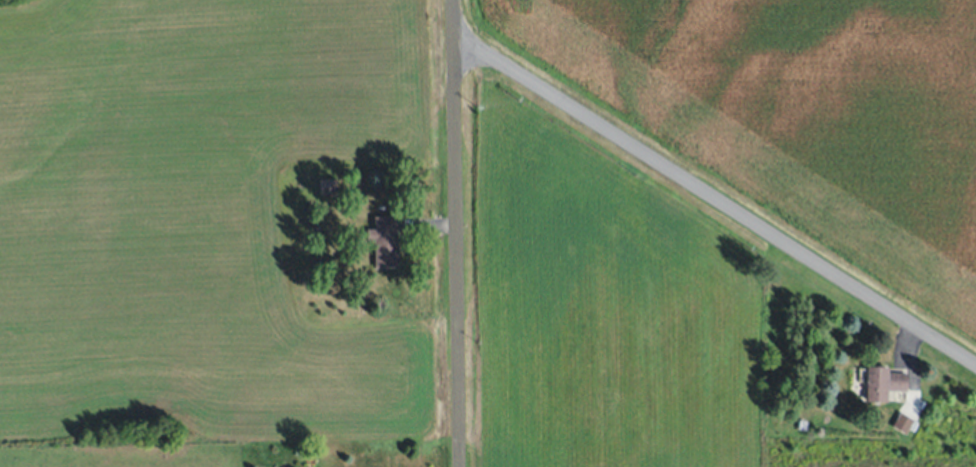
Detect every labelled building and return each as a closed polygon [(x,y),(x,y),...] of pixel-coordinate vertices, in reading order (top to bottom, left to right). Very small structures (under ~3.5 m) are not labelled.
[(320,178),(336,178),(336,195),(320,195),(320,178)] [(396,216),(397,266),(375,267),(374,241),(366,241),(366,230),(373,229),(373,217),(396,216)] [(867,366),(888,366),(888,372),(908,373),(907,389),(888,389),(888,402),(866,402),(867,366)] [(915,421),(898,413),(892,427),(908,435),(915,421)]
